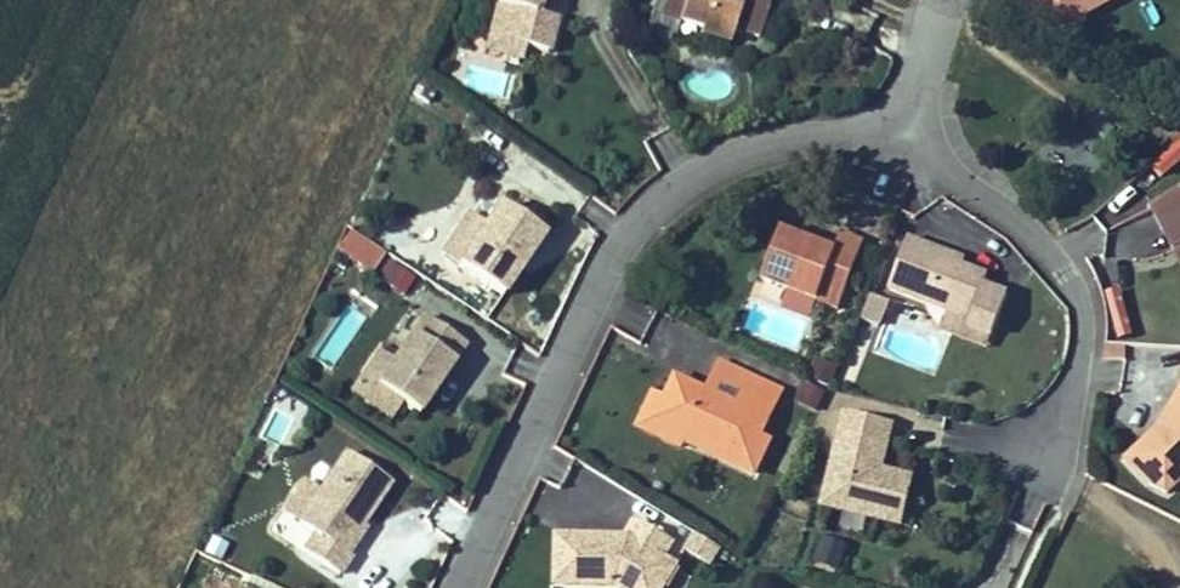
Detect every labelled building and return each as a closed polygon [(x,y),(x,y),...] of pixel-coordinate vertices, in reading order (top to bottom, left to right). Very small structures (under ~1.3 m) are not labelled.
[(494,8),(509,12),(502,41),(526,48),(547,54),(557,20),(539,15),(542,3),(534,2),(535,0),(497,0),(494,8)] [(664,10),(683,17),(680,25),(701,32),(699,37),(729,48),(734,35),(760,43),(774,0),(728,0),(727,2),(718,0),(667,0),(664,10)] [(1091,13),(1068,7),(1069,0),(1037,0),(1031,22),(1084,36),(1091,13)] [(1068,7),(1091,13),(1113,0),(1069,0),(1068,7)] [(502,41),(509,12),(494,8),(483,52),(521,63),(526,48),(502,41)] [(661,18),(680,25),(683,17),(664,10),(661,18)] [(1161,204),(1179,235),(1179,192),(1161,204)] [(545,235),(501,206),(460,267),(503,295),(517,275),(511,271),(523,253),(530,257),(545,235)] [(372,273),(384,251),(345,229),(333,251),(372,273)] [(833,251),(777,230),(759,279),(837,308),(861,243),(839,235),(833,251)] [(910,240),(890,290),(932,307),(970,321),(967,329),(991,338),(1007,298),(984,289),(991,270),(964,260),(961,266),(952,263),(954,257),(910,240)] [(523,253),(511,271),(517,275),(530,257),(523,253)] [(952,263),(961,266),(964,260),(954,257),(952,263)] [(404,297),(415,280),(389,262),(377,279),(404,297)] [(467,344),(426,316),(379,386),(401,401),(420,413),(433,393),(428,390),(432,385),(437,388),(467,344)] [(379,386),(394,363),(378,352),(352,391),(391,417),(401,401),(379,386)] [(808,378),(828,385),(835,365),(815,358),(808,378)] [(749,376),(718,361),(702,390),(706,392),(713,395),(734,405),(749,376)] [(702,390),(675,377),(664,398),(654,418),(685,433),(682,441),(751,474),(768,442),(758,438),(781,392),(749,376),(734,405),(713,395),(709,403),(702,399),(706,392),(702,390)] [(794,403),(814,412),(823,392),(803,383),(794,403)] [(437,388),(432,385),(428,390),(433,393),(437,388)] [(685,433),(654,418),(664,398),(653,392),(637,426),(679,446),(682,441),(685,433)] [(702,399),(709,403),(713,395),(706,392),(702,399)] [(1133,459),(1158,485),(1174,492),(1179,485),(1179,402),(1169,425),(1133,459)] [(880,466),(889,425),(843,414),(822,509),(886,523),(892,498),(907,502),(912,480),(886,475),(880,479),(871,474),(874,464),(880,466)] [(390,485),(346,455),(302,525),(318,536),(307,554),(342,576),(354,558),(352,557),(344,551),(361,525),(363,526),(390,485)] [(886,475),(880,466),(874,464),(871,474),(880,479),(886,475)] [(902,527),(907,502),(892,498),(886,523),(902,527)] [(689,549),(656,524),(647,534),(645,534),(645,540),(631,540),(631,534),(561,534),(561,586),(626,585),(629,587),(657,587),(677,565),(689,549)] [(363,526),(361,525),(344,551),(352,557),(370,531),(363,526)] [(839,571),(845,543),(815,537),(809,564),(839,571)] [(677,565),(657,587),(676,587),(688,573),(677,565)]
